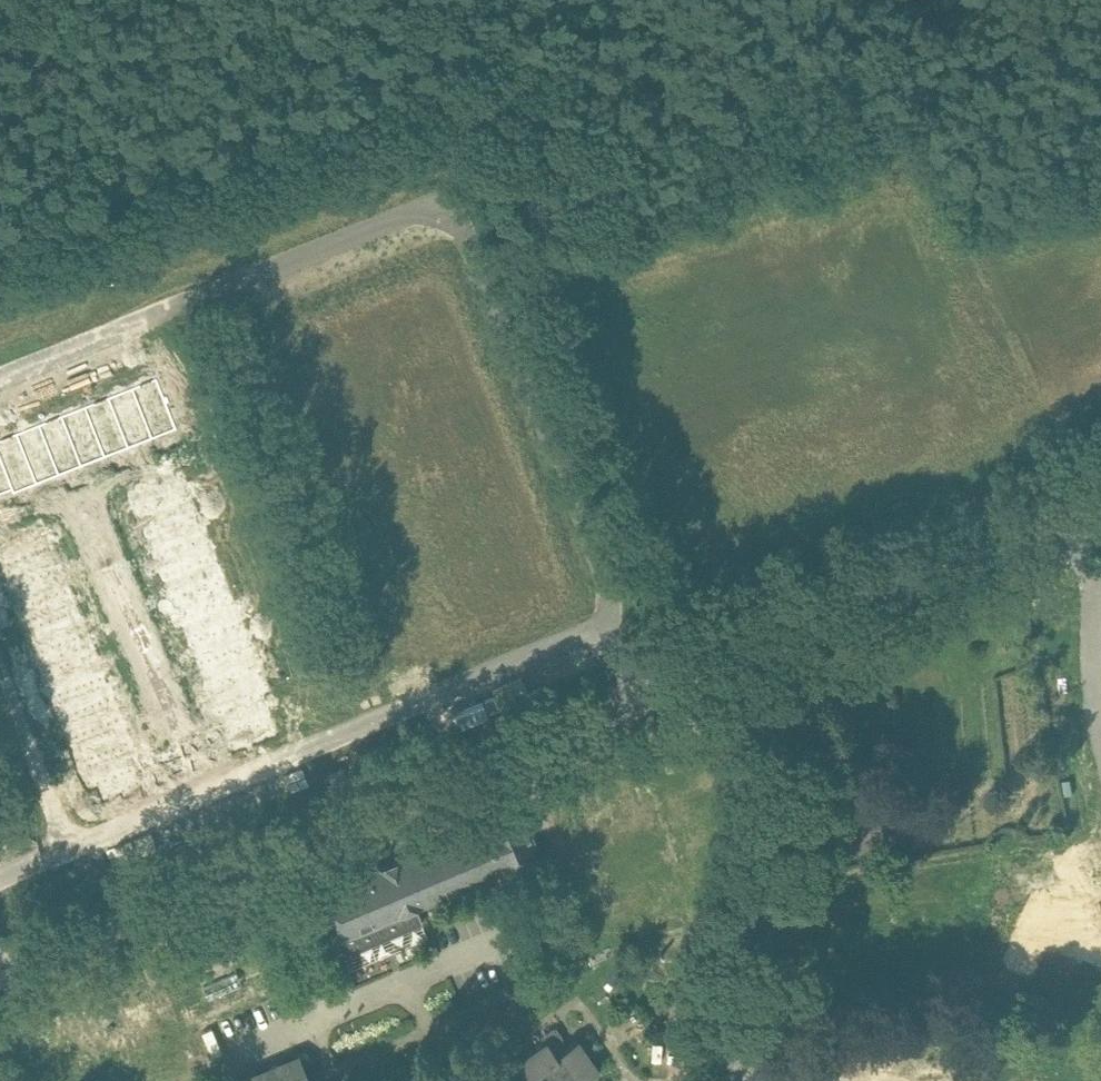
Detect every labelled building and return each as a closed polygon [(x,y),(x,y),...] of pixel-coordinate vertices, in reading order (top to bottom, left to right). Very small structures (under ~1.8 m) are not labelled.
[(469,330),(456,336),(460,346),(473,341),(469,330)] [(445,340),(432,345),(436,356),(449,350),(445,340)] [(432,345),(418,351),(422,361),(436,356),(432,345)] [(403,364),(390,369),(394,380),(407,374),(403,364)] [(390,369),(376,375),(380,385),(394,380),(390,369)] [(356,375),(342,380),(346,391),(360,385),(356,375)] [(156,379),(132,389),(152,439),(176,430),(156,379)] [(342,380),(329,386),(333,396),(346,391),(342,380)] [(407,384),(397,388),(403,402),(413,398),(407,384)] [(397,388),(387,392),(392,406),(403,402),(397,388)] [(132,389),(108,398),(128,449),(152,439),(132,389)] [(319,390),(305,395),(309,405),(323,400),(319,390)] [(108,398),(85,407),(105,458),(128,449),(108,398)] [(413,398),(403,402),(408,415),(418,411),(413,398)] [(403,402),(392,406),(398,419),(408,415),(403,402)] [(85,407),(61,416),(81,467),(105,458),(85,407)] [(61,416),(39,425),(59,476),(81,467),(61,416)] [(39,425),(16,434),(37,485),(59,476),(39,425)] [(428,425),(418,429),(423,442),(434,438),(428,425)] [(410,432),(399,436),(405,450),(415,445),(410,432)] [(12,490),(12,491),(13,494),(37,485),(16,434),(0,441),(0,459),(12,490)] [(434,438),(423,442),(429,456),(439,452),(434,438)] [(415,445),(405,450),(410,463),(421,459),(415,445)] [(174,455),(160,460),(164,471),(178,466),(174,455)] [(12,491),(12,490),(0,459),(0,495),(12,491)] [(150,464),(137,470),(141,480),(154,475),(150,464)] [(137,470),(123,475),(127,485),(141,480),(137,470)] [(181,472),(130,492),(139,514),(190,494),(181,472)] [(450,479),(439,484),(445,497),(455,493),(450,479)] [(431,487),(421,491),(426,504),(437,500),(431,487)] [(106,490),(92,495),(96,505),(110,500),(106,490)] [(455,493),(445,497),(450,510),(460,506),(455,493)] [(190,494),(139,514),(147,536),(152,534),(152,533),(198,515),(190,494)] [(92,495),(79,500),(83,511),(96,505),(92,495)] [(58,500),(45,506),(49,516),(62,511),(58,500)] [(437,500),(426,504),(432,518),(442,514),(437,500)] [(45,506),(31,511),(35,522),(49,516),(45,506)] [(100,514),(89,518),(95,531),(105,527),(100,514)] [(198,515),(152,533),(152,534),(160,553),(160,554),(206,536),(198,515)] [(89,518),(79,522),(85,535),(95,531),(89,518)] [(0,524),(0,529),(2,535),(16,529),(12,519),(0,524)] [(0,543),(0,569),(41,553),(41,554),(51,550),(42,527),(0,543)] [(105,527),(95,531),(100,545),(104,543),(110,541),(105,527)] [(95,531),(85,535),(90,549),(96,546),(100,545),(95,531)] [(471,534),(461,538),(466,552),(477,547),(471,534)] [(160,553),(155,555),(164,577),(215,557),(206,536),(160,554),(160,553)] [(453,541),(443,546),(448,559),(458,555),(453,541)] [(477,547),(466,552),(472,565),(482,561),(477,547)] [(41,553),(0,569),(8,590),(49,574),(49,573),(41,554),(41,553)] [(120,554),(110,559),(115,572),(126,568),(120,554)] [(458,555),(448,559),(453,572),(464,568),(458,555)] [(215,557),(164,577),(173,602),(183,598),(187,607),(223,593),(219,584),(224,582),(215,557)] [(102,562),(92,566),(97,579),(108,575),(102,562)] [(126,568),(115,572),(121,585),(131,581),(126,568)] [(49,574),(8,590),(17,611),(62,593),(63,594),(68,592),(59,569),(49,573),(49,574)] [(108,575),(97,579),(102,593),(113,589),(108,575)] [(489,579),(479,583),(484,596),(494,592),(489,579)] [(471,586),(460,590),(466,603),(476,599),(471,586)] [(62,593),(17,611),(25,632),(66,616),(66,617),(71,615),(63,594),(62,593)] [(190,616),(180,620),(190,644),(241,624),(231,600),(226,602),(223,593),(187,607),(190,616)] [(142,609),(132,613),(137,627),(147,623),(142,609)] [(501,615),(492,619),(499,635),(508,632),(501,615)] [(66,616),(25,632),(35,657),(40,655),(43,664),(79,650),(66,617),(66,616)] [(124,616),(113,620),(119,634),(129,630),(124,616)] [(147,623),(137,627),(142,640),(153,636),(147,623)] [(241,624),(190,644),(198,665),(249,645),(241,624)] [(129,630),(119,634),(124,647),(134,643),(129,630)] [(249,645),(198,665),(207,687),(258,666),(249,645)] [(47,673),(42,675),(51,699),(102,679),(92,655),(82,658),(79,650),(43,664),(47,673)] [(163,664),(153,668),(158,681),(169,677),(163,664)] [(258,666),(207,687),(216,711),(219,711),(218,710),(260,693),(260,694),(267,691),(258,666)] [(145,671),(135,675),(140,688),(151,684),(145,671)] [(169,677),(158,681),(164,695),(174,691),(169,677)] [(102,679),(51,699),(60,720),(110,700),(102,679)] [(151,684),(140,688),(146,702),(156,698),(151,684)] [(227,731),(208,739),(214,756),(234,748),(234,749),(246,745),(247,747),(252,745),(251,743),(264,738),(258,723),(269,718),(260,694),(260,693),(218,710),(219,711),(227,731)] [(110,700),(60,720),(68,741),(119,721),(110,700)] [(181,708),(171,712),(176,726),(186,722),(181,708)] [(163,715),(152,719),(158,733),(168,729),(163,715)] [(119,721),(68,741),(78,766),(80,765),(121,748),(121,749),(128,746),(119,721)] [(121,748),(80,765),(90,789),(100,785),(105,800),(127,792),(127,790),(136,787),(129,770),(121,749),(121,748)] [(177,751),(168,755),(175,771),(184,768),(177,751)] [(481,822),(482,825),(502,872),(503,874),(509,872),(511,878),(520,874),(517,868),(540,858),(518,806),(481,822)] [(502,872),(482,825),(317,894),(343,957),(421,924),(414,909),(502,872)] [(539,906),(535,896),(523,901),(527,911),(539,906)] [(541,1039),(544,1043),(517,1062),(528,1079),(530,1078),(532,1080),(579,1080),(580,1080),(597,1069),(577,1039),(562,1049),(558,1043),(561,1041),(562,1039),(562,1036),(557,1028),(555,1028),(552,1028),(542,1035),(541,1037),(541,1039)] [(302,1065),(266,1080),(308,1080),(302,1065)]
